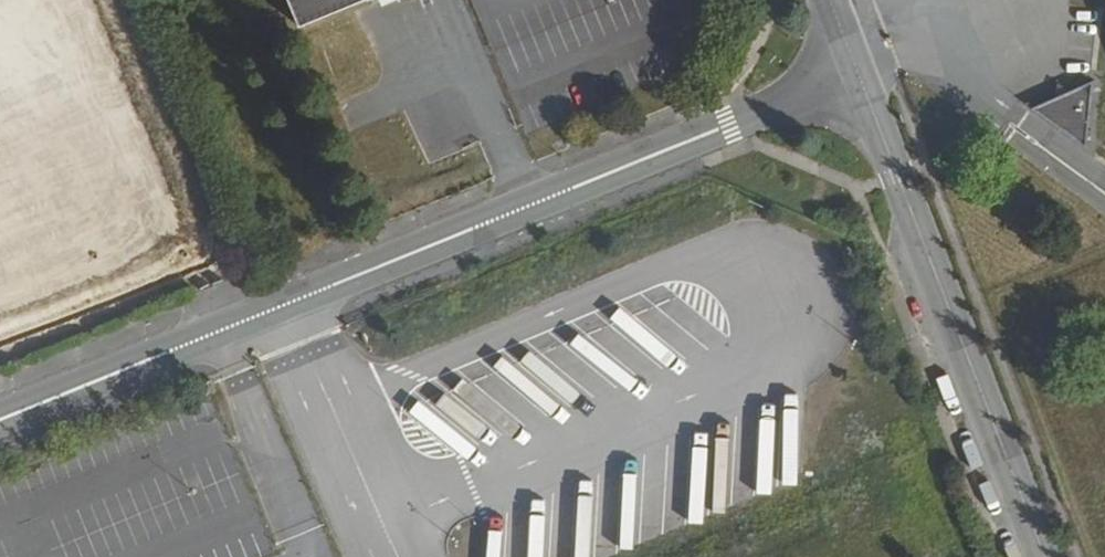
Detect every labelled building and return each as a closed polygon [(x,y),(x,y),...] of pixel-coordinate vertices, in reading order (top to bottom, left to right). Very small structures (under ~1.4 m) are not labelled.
[(370,0),(297,0),(307,26),(370,0)] [(355,224),(360,234),(373,229),(369,218),(355,224)]
